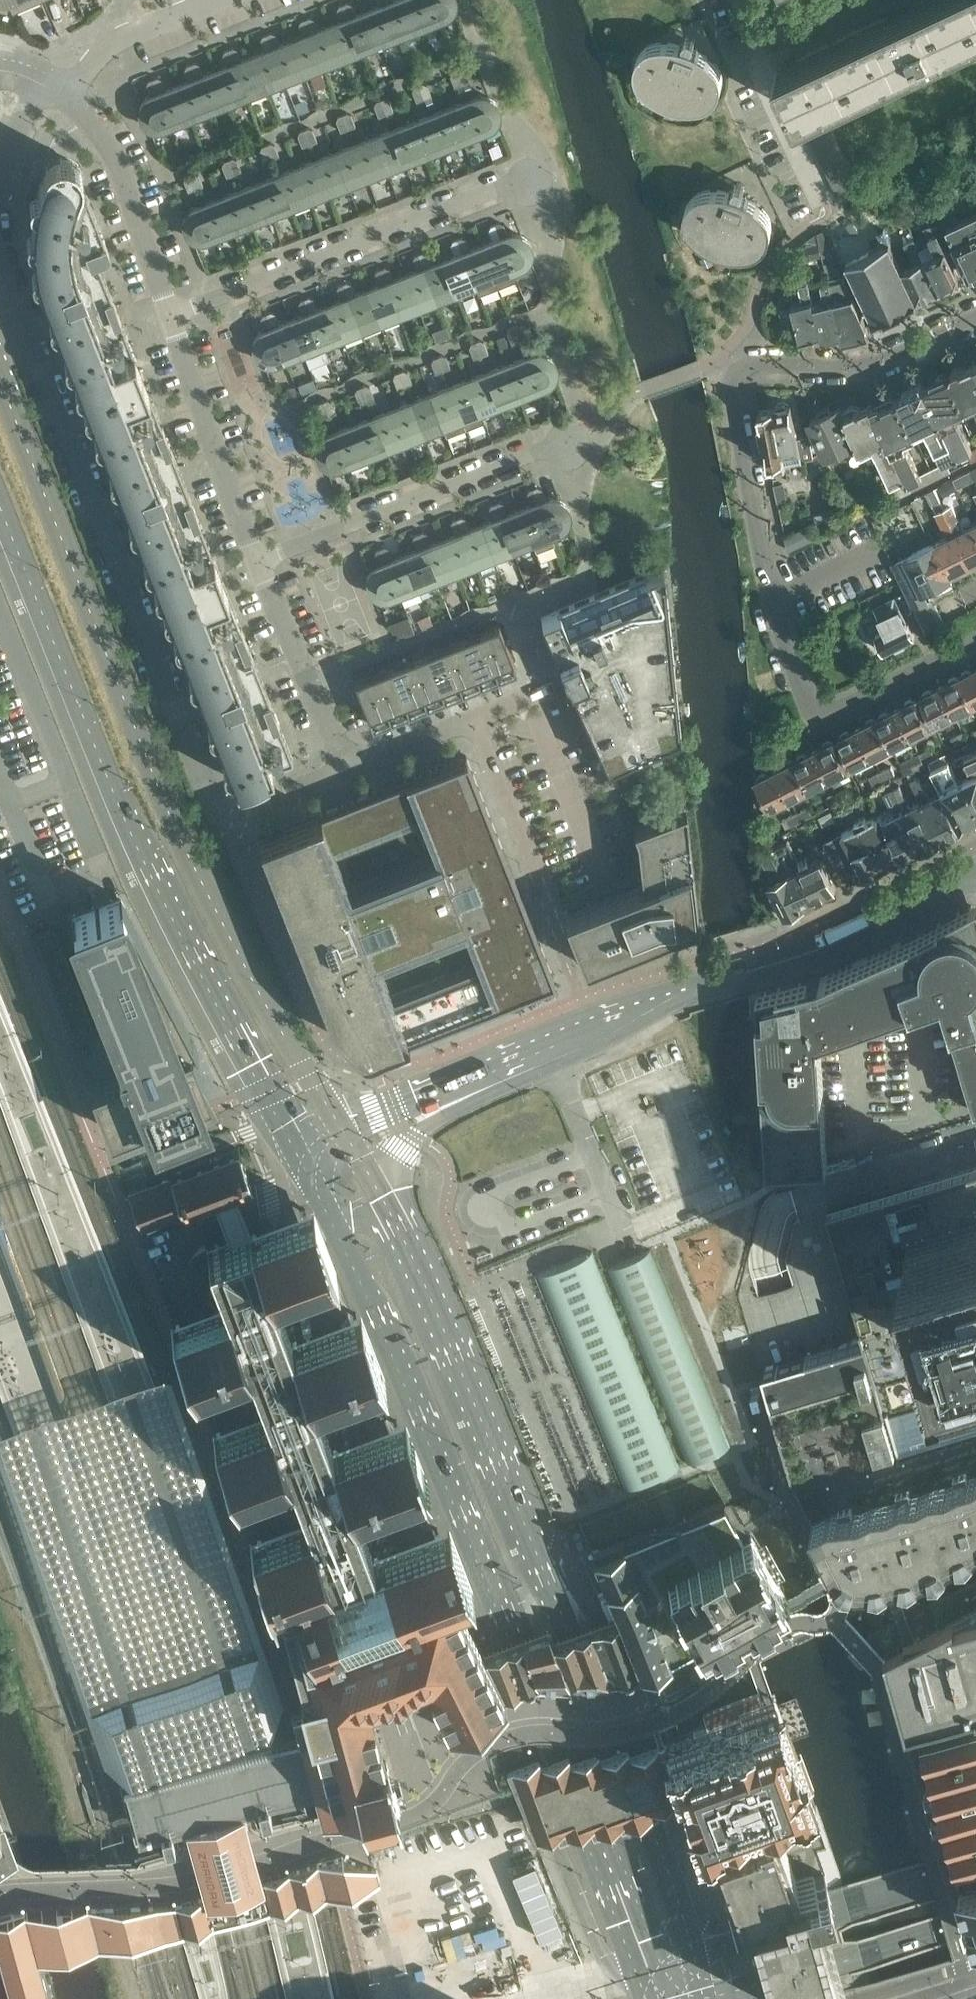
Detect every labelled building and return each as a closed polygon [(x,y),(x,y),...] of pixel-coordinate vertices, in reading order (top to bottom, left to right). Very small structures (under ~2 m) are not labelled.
[(367,10),(380,43),(399,36),(385,0),(377,0),(379,5),(367,10)] [(399,36),(418,28),(407,0),(385,0),(399,36)] [(418,28),(437,21),(429,0),(407,0),(418,28)] [(437,21),(447,17),(450,15),(452,13),(454,10),(455,9),(456,2),(456,0),(429,0),(437,21)] [(799,113),(975,29),(975,0),(921,0),(778,68),(799,113)] [(347,2),(343,4),(361,51),(380,43),(367,10),(356,15),(351,4),(347,2)] [(341,20),(329,25),(343,58),(361,51),(343,4),(338,6),(337,9),(341,20)] [(309,17),(305,19),(324,66),(343,58),(329,25),(318,29),(314,19),(309,17)] [(303,35),(291,40),(304,73),(324,66),(305,19),(301,20),(299,25),(303,35)] [(271,32),(267,34),(285,81),(304,73),(291,40),(279,45),(275,34),(271,32)] [(265,50),(253,55),(266,88),(285,81),(267,34),(262,35),(260,40),(265,50)] [(662,41),(655,42),(652,44),(644,48),(638,56),(636,65),(637,74),(642,83),(654,94),(669,102),(686,105),(702,104),(711,101),(718,95),(722,87),(723,78),(720,69),(719,67),(717,64),(715,62),(710,57),(705,53),(699,49),(693,46),(694,43),(695,40),(694,37),(692,35),(688,35),(685,37),(684,40),(684,43),(677,42),(670,41),(662,41)] [(233,47),(229,49),(247,96),(266,88),(253,55),(242,59),(237,49),(233,47)] [(227,65),(215,70),(228,103),(247,96),(229,49),(224,50),(222,54),(227,65)] [(195,62),(191,63),(209,111),(228,103),(215,70),(204,74),(199,63),(195,62)] [(189,80),(177,85),(190,118),(209,111),(191,63),(186,65),(185,69),(189,80)] [(461,68),(456,69),(462,83),(469,81),(465,69),(461,68)] [(462,83),(456,69),(452,71),(450,75),(455,86),(462,83)] [(157,77),(153,78),(172,125),(190,118),(177,85),(166,89),(161,78),(157,77)] [(172,125),(153,78),(148,80),(146,84),(151,95),(148,97),(145,99),(143,101),(141,104),(141,105),(140,108),(139,112),(140,115),(141,119),(142,122),(144,124),(147,126),(149,128),(151,128),(154,129),(157,130),(160,129),(164,129),(172,125)] [(423,82),(418,84),(424,98),(431,95),(427,84),(423,82)] [(424,98),(418,84),(414,86),(412,90),(417,101),(424,98)] [(476,97),(468,99),(481,133),(491,129),(493,127),(496,125),(498,122),(498,121),(500,114),(499,107),(495,101),(489,97),(488,96),(485,96),(482,95),(479,96),(476,97)] [(385,97),(381,99),(386,113),(393,110),(389,99),(385,97)] [(386,113),(381,99),(376,101),(374,105),(379,116),(386,113)] [(468,99),(449,107),(462,140),(481,133),(468,99)] [(449,107),(430,114),(443,147),(462,140),(449,107)] [(802,120),(808,131),(829,121),(824,110),(802,120)] [(347,112),(342,114),(348,128),(355,125),(351,114),(347,112)] [(348,128),(342,114),(338,116),(336,120),(340,131),(348,128)] [(430,114),(411,122),(424,155),(443,147),(430,114)] [(808,131),(813,142),(834,132),(829,121),(808,131)] [(411,122),(392,129),(405,162),(424,155),(411,122)] [(308,127),(304,129),(309,143),(317,140),(313,129),(308,127)] [(309,143),(304,129),(300,131),(298,135),(302,146),(309,143)] [(392,129),(373,137),(386,170),(405,162),(392,129)] [(813,142),(817,152),(839,142),(834,132),(813,142)] [(373,137),(354,144),(367,177),(386,170),(373,137)] [(270,142),(266,144),(272,158),(279,155),(275,144),(270,142)] [(817,152),(822,163),(844,153),(839,142),(817,152)] [(272,158),(266,144),(262,145),(260,150),(264,161),(272,158)] [(354,144),(335,152),(348,185),(367,177),(354,144)] [(335,152),(316,159),(329,192),(348,185),(335,152)] [(822,163),(827,174),(849,163),(844,153),(822,163)] [(122,321),(98,261),(106,258),(107,257),(108,256),(109,254),(109,252),(109,251),(103,236),(81,181),(82,178),(82,175),(81,171),(80,168),(78,165),(77,163),(74,161),(72,159),(68,158),(64,157),(61,157),(57,158),(54,159),(51,161),(49,163),(47,165),(46,168),(45,171),(42,179),(40,184),(39,188),(37,193),(36,199),(35,203),(33,219),(33,225),(33,230),(33,235),(33,240),(34,245),(34,250),(35,255),(36,262),(37,267),(38,272),(41,280),(42,285),(67,349),(85,395),(141,373),(121,321),(122,321)] [(232,157),(228,159),(233,173),(241,170),(237,159),(232,157)] [(233,173),(228,159),(224,160),(222,165),(226,176),(233,173)] [(316,159),(297,167),(310,200),(329,192),(316,159)] [(827,174),(832,184),(854,174),(849,163),(827,174)] [(297,167),(278,174),(291,207),(310,200),(297,167)] [(194,172),(190,174),(196,188),(203,185),(199,174),(194,172)] [(196,188),(190,174),(186,175),(184,180),(188,191),(196,188)] [(278,174),(259,181),(272,215),(291,207),(278,174)] [(854,174),(832,184),(838,195),(859,185),(854,174)] [(259,181),(240,189),(253,222),(272,215),(259,181)] [(702,191),(700,191),(693,196),(687,204),(685,213),(686,222),(691,230),(704,241),(719,249),(735,253),(752,252),(760,249),(767,242),(771,234),(772,225),(769,216),(768,214),(766,211),(759,205),(754,201),(748,197),(742,194),(744,192),(744,189),(743,186),(741,184),(738,184),(735,185),(734,188),(734,191),(726,189),(719,189),(712,189),(704,190),(702,191)] [(240,189),(221,196),(234,230),(253,222),(240,189)] [(221,196),(202,204),(215,237),(234,230),(221,196)] [(215,237),(202,204),(195,207),(192,208),(189,210),(187,212),(185,216),(183,220),(183,223),(184,227),(185,231),(186,233),(188,236),(191,238),(194,240),(198,241),(202,241),(205,241),(209,240),(215,237)] [(971,275),(975,273),(975,213),(947,226),(971,275)] [(499,222),(495,224),(514,270),(522,267),(524,265),(526,264),(530,259),(532,254),(531,246),(528,240),(522,235),(521,234),(518,233),(514,233),(511,233),(508,234),(504,224),(499,222)] [(917,300),(902,269),(890,242),(887,235),(881,237),(874,222),(836,240),(847,262),(846,262),(874,321),(917,301),(917,300)] [(932,243),(920,249),(939,290),(942,289),(942,291),(946,292),(951,289),(952,286),(952,284),(961,280),(934,223),(925,227),(932,243)] [(493,240),(481,245),(498,288),(517,280),(514,270),(495,224),(491,225),(489,229),(493,240)] [(819,236),(818,236),(822,255),(823,256),(834,253),(824,230),(818,233),(819,236)] [(822,255),(818,236),(807,242),(807,245),(802,246),(806,260),(822,255)] [(457,238),(475,285),(479,295),(498,288),(481,245),(470,249),(466,238),(461,237),(457,238)] [(455,255),(443,259),(456,293),(475,285),(457,238),(453,240),(451,244),(455,255)] [(918,261),(902,269),(917,300),(939,290),(920,249),(914,238),(904,242),(912,259),(916,257),(918,261)] [(423,251),(419,253),(437,300),(456,293),(443,259),(432,264),(427,253),(423,251)] [(417,270),(405,274),(418,308),(419,308),(437,300),(419,253),(414,255),(412,259),(417,270)] [(385,266),(381,268),(399,315),(400,315),(418,308),(405,274),(394,279),(390,268),(385,266)] [(379,285),(367,290),(380,323),(399,315),(381,268),(377,270),(375,274),(379,285)] [(795,271),(799,285),(808,283),(804,268),(795,271)] [(347,281),(343,283),(361,330),(380,323),(367,290),(355,294),(351,283),(347,281)] [(340,300),(329,304),(342,338),(361,330),(343,283),(338,285),(336,289),(340,300)] [(815,335),(820,334),(814,306),(808,283),(799,285),(787,289),(792,306),(783,308),(781,311),(784,325),(787,326),(797,324),(801,339),(802,339),(806,342),(812,340),(814,336),(816,336),(815,335)] [(837,336),(841,335),(835,307),(831,290),(829,284),(821,286),(825,303),(814,306),(820,334),(822,340),(823,340),(827,342),(833,341),(835,337),(837,336)] [(835,307),(841,335),(843,342),(845,341),(849,343),(856,341),(859,338),(861,337),(861,336),(869,335),(866,323),(848,285),(831,290),(835,307)] [(309,296),(305,298),(323,345),(342,338),(329,304),(317,309),(313,298),(309,296)] [(302,315),(291,319),(305,353),(323,345),(305,298),(300,300),(298,304),(302,315)] [(271,311),(267,313),(285,360),(305,353),(291,319),(279,324),(275,313),(271,311)] [(285,360),(267,313),(262,314),(260,319),(265,330),(261,331),(259,333),(256,336),(255,339),(254,343),(253,346),(253,349),(254,353),(256,356),(258,358),(261,361),(264,362),(267,364),(271,364),(275,364),(278,363),(285,360)] [(518,325),(513,326),(519,340),(526,337),(522,326),(518,325)] [(519,340),(513,326),(509,328),(507,332),(511,343),(519,340)] [(480,339),(475,341),(481,355),(488,352),(484,341),(480,339)] [(481,355),(475,341),(471,343),(469,347),(473,358),(481,355)] [(531,354),(525,356),(538,389),(543,387),(547,386),(550,383),(553,380),(555,376),(555,370),(554,364),(551,359),(546,355),(543,353),(539,353),(535,353),(531,354)] [(442,354),(437,356),(443,370),(450,367),(446,356),(442,354)] [(443,370),(437,356),(433,358),(431,362),(436,373),(443,370)] [(506,364),(519,397),(523,406),(542,398),(538,389),(525,356),(506,364)] [(949,374),(966,410),(975,406),(975,366),(974,363),(965,367),(965,366),(963,368),(963,367),(959,366),(952,369),(951,373),(949,374)] [(506,364),(487,371),(500,404),(519,397),(506,364)] [(403,369),(399,371),(404,385),(412,382),(408,371),(403,369)] [(404,385),(399,371),(395,373),(393,377),(398,388),(404,385)] [(487,371),(468,378),(481,412),(500,404),(487,371)] [(85,395),(165,597),(220,575),(141,373),(85,395)] [(924,386),(957,456),(968,451),(972,459),(975,457),(975,447),(972,449),(956,415),(966,410),(949,374),(947,375),(947,374),(943,373),(936,376),(935,380),(935,381),(933,382),(924,386)] [(468,378),(449,386),(462,419),(481,412),(468,378)] [(365,384),(361,386),(366,400),(374,397),(370,386),(365,384)] [(366,400),(361,386),(357,387),(355,392),(359,403),(366,400)] [(449,386),(430,393),(443,427),(462,419),(449,386)] [(901,397),(899,397),(937,477),(951,470),(947,461),(957,456),(924,386),(915,390),(913,391),(912,391),(908,389),(902,392),(901,396),(901,397)] [(430,393),(411,401),(424,434),(443,427),(430,393)] [(883,405),(873,409),(912,490),(937,477),(899,397),(896,399),(896,398),(892,397),(885,400),(883,404),(883,405)] [(327,399),(323,401),(328,415),(336,412),(332,401),(327,399)] [(328,415),(323,401),(319,402),(317,407),(321,418),(328,415)] [(411,401),(392,408),(405,442),(424,434),(411,401)] [(810,436),(798,438),(791,404),(790,404),(789,404),(785,401),(779,402),(776,407),(774,407),(774,406),(760,409),(770,461),(772,472),(786,469),(785,464),(802,460),(814,458),(810,436)] [(842,410),(856,439),(863,453),(874,447),(898,497),(912,490),(873,409),(870,403),(861,407),(861,406),(859,407),(859,406),(854,405),(842,410)] [(838,447),(856,439),(842,410),(840,406),(832,409),(830,405),(817,411),(820,415),(811,419),(829,457),(840,452),(838,447)] [(392,408),(373,416),(386,449),(405,442),(392,408)] [(373,416),(354,423),(367,457),(386,449),(373,416)] [(354,423),(335,431),(348,464),(367,457),(354,423)] [(348,464),(335,431),(327,434),(324,436),(321,438),(319,441),(317,444),(317,447),(316,450),(316,454),(317,457),(319,460),(321,463),(323,465),(326,467),(329,468),(333,468),(337,468),(340,467),(348,464)] [(958,487),(975,479),(971,470),(954,478),(958,487)] [(775,484),(778,501),(787,499),(784,482),(775,484)] [(537,486),(533,488),(551,535),(561,531),(564,528),(567,526),(569,522),(570,515),(569,509),(565,503),(560,499),(556,498),(553,497),(549,498),(546,499),(542,488),(537,486)] [(927,491),(933,506),(942,502),(936,487),(927,491)] [(531,504),(519,509),(532,542),(551,535),(533,488),(529,489),(527,494),(531,504)] [(863,501),(868,511),(886,502),(881,492),(863,501)] [(499,501),(495,503),(513,550),(532,542),(519,509),(507,514),(503,503),(499,501)] [(493,519),(481,524),(494,557),(513,550),(495,503),(490,504),(489,508),(493,519)] [(944,509),(970,565),(975,562),(975,526),(975,523),(964,528),(952,505),(944,509)] [(947,537),(936,542),(953,577),(961,573),(964,568),(970,565),(944,509),(936,512),(947,537)] [(461,516),(457,518),(475,565),(494,557),(481,524),(470,528),(466,518),(461,516)] [(455,534),(443,539),(456,572),(475,565),(457,518),(453,519),(451,523),(455,534)] [(787,548),(788,550),(814,537),(808,526),(785,536),(786,538),(790,547),(787,548)] [(423,531),(419,532),(437,580),(456,572),(443,539),(431,543),(427,533),(423,531)] [(417,549),(405,554),(418,587),(437,580),(419,532),(414,534),(412,538),(417,549)] [(953,577),(936,542),(893,563),(915,607),(928,601),(921,588),(931,583),(939,588),(952,582),(952,578),(953,577)] [(385,546),(381,547),(399,595),(418,587),(405,554),(393,558),(389,548),(385,546)] [(399,595),(381,547),(376,549),(374,553),(379,564),(375,566),(373,568),(370,571),(369,574),(368,577),(367,581),(368,585),(369,588),(370,591),(372,593),(375,595),(378,597),(381,598),(385,599),(389,598),(393,597),(399,595)] [(567,651),(559,655),(570,679),(575,690),(608,764),(679,733),(662,567),(602,592),(542,617),(544,622),(544,621),(547,628),(550,627),(553,633),(557,631),(567,651)] [(280,725),(241,627),(220,575),(165,597),(237,780),(292,759),(279,725),(280,725)] [(915,637),(901,608),(895,596),(874,607),(885,630),(876,635),(884,652),(895,647),(897,649),(904,645),(904,643),(915,637)] [(395,620),(399,634),(416,628),(412,614),(395,620)] [(544,622),(559,655),(567,651),(557,631),(553,633),(550,627),(547,628),(544,621),(544,622)] [(499,623),(481,630),(498,675),(511,670),(517,668),(499,623)] [(481,630),(463,637),(480,682),(498,675),(481,630)] [(463,637),(445,644),(462,689),(480,682),(463,637)] [(445,644),(427,651),(444,696),(462,689),(445,644)] [(427,651),(409,659),(426,703),(444,696),(427,651)] [(409,659),(391,666),(408,710),(426,703),(409,659)] [(391,666),(373,673),(390,717),(408,710),(391,666)] [(960,676),(974,704),(975,704),(975,668),(971,670),(968,669),(962,672),(961,675),(960,676)] [(390,717),(373,673),(355,680),(372,725),(378,723),(378,722),(390,717)] [(948,682),(940,686),(954,715),(974,704),(960,676),(958,677),(955,676),(949,678),(948,682)] [(954,715),(940,686),(932,690),(929,689),(923,692),(922,695),(920,696),(935,725),(954,715)] [(905,704),(897,708),(912,736),(931,726),(917,698),(915,699),(912,698),(906,701),(905,704)] [(879,717),(877,718),(892,746),(912,736),(897,708),(889,712),(886,711),(880,714),(879,717)] [(866,724),(858,728),(872,756),(892,746),(877,718),(876,719),(873,717),(867,720),(866,724)] [(872,756),(858,728),(850,732),(847,731),(841,734),(840,737),(838,738),(852,767),(872,756)] [(953,736),(956,744),(968,738),(965,731),(953,736)] [(823,746),(815,750),(829,778),(849,768),(835,740),(833,741),(829,740),(824,743),(823,746)] [(965,753),(954,758),(957,764),(966,760),(971,770),(975,768),(975,740),(962,747),(965,753)] [(931,747),(920,753),(924,761),(935,755),(931,747)] [(797,759),(795,760),(810,788),(829,778),(815,750),(807,754),(803,753),(798,756),(797,759)] [(924,761),(920,753),(909,759),(913,767),(924,761)] [(336,1024),(358,1047),(360,1049),(364,1050),(367,1050),(370,1050),(382,1045),(382,1044),(394,1039),(394,1040),(398,1039),(397,1038),(410,1033),(410,1034),(413,1033),(413,1032),(425,1027),(426,1028),(429,1027),(428,1026),(441,1021),(441,1022),(444,1021),(444,1020),(457,1015),(457,1016),(460,1014),(472,1009),(476,1008),(475,1007),(488,1003),(491,1002),(491,1001),(503,996),(504,997),(507,996),(507,995),(519,990),(519,991),(523,990),(522,989),(535,984),(535,985),(538,984),(538,983),(550,978),(551,979),(554,977),(553,974),(552,974),(547,962),(548,962),(547,958),(546,959),(541,946),(542,946),(540,943),(535,931),(535,930),(534,927),(533,927),(529,915),(528,911),(527,912),(522,899),(523,899),(522,896),(521,896),(516,884),(517,883),(503,849),(503,850),(498,837),(497,833),(496,834),(492,821),(491,818),(490,818),(485,806),(486,805),(485,802),(484,802),(479,790),(480,790),(479,786),(478,787),(473,774),(474,774),(473,771),(472,771),(467,759),(468,758),(466,755),(463,756),(463,757),(451,762),(451,761),(447,763),(448,763),(435,768),(435,767),(432,769),(432,770),(420,774),(419,774),(416,775),(416,776),(404,781),(404,780),(400,781),(401,782),(388,787),(388,786),(385,787),(385,788),(373,793),(372,792),(369,793),(369,794),(357,799),(357,798),(353,800),(354,800),(341,805),(341,804),(338,806),(326,811),(325,811),(322,812),(323,813),(310,818),(310,817),(307,818),(307,819),(295,824),(294,823),(291,824),(291,825),(279,830),(279,829),(275,830),(276,831),(263,836),(263,835),(260,837),(261,840),(262,840),(267,852),(266,852),(267,856),(268,855),(273,868),(272,868),(273,871),(274,871),(279,883),(278,884),(279,887),(280,887),(285,899),(284,899),(286,902),(291,915),(290,915),(292,918),(293,918),(297,930),(298,934),(299,933),(304,946),(303,946),(304,949),(305,949),(310,961),(309,962),(310,965),(311,965),(316,977),(315,977),(316,981),(317,980),(322,993),(321,993),(328,1010),(330,1015),(333,1020),(336,1024)] [(784,766),(776,770),(790,798),(810,788),(795,760),(794,760),(791,759),(785,762),(784,766)] [(962,828),(963,828),(962,827),(975,821),(975,773),(960,781),(950,761),(932,770),(962,828)] [(891,766),(880,771),(884,780),(895,774),(891,766)] [(790,798),(776,770),(768,774),(765,773),(759,775),(758,779),(756,780),(764,796),(763,799),(766,805),(769,806),(770,808),(790,798)] [(884,780),(880,771),(869,777),(873,785),(884,780)] [(911,780),(922,803),(929,816),(930,815),(941,837),(961,828),(943,792),(930,799),(919,776),(911,780)] [(900,786),(893,789),(921,848),(942,838),(941,837),(930,815),(929,816),(922,803),(911,808),(900,786)] [(847,788),(837,793),(841,801),(851,796),(847,788)] [(921,848),(893,789),(886,793),(897,815),(884,822),(901,857),(921,848)] [(841,801),(837,793),(826,798),(830,806),(841,801)] [(808,807),(797,812),(802,820),(812,815),(808,807)] [(565,915),(584,965),(690,924),(690,922),(687,923),(685,910),(684,896),(685,889),(684,867),(678,811),(680,810),(679,809),(633,827),(654,880),(565,915)] [(802,820),(797,812),(786,817),(790,826),(802,820)] [(857,825),(843,831),(854,853),(854,852),(861,867),(866,876),(884,866),(901,857),(879,814),(867,820),(865,816),(855,821),(857,825)] [(854,853),(843,831),(825,840),(843,876),(861,867),(854,852),(854,853)] [(817,898),(798,860),(788,839),(757,854),(771,882),(769,883),(773,892),(766,895),(777,919),(804,906),(804,905),(817,898)] [(803,858),(798,860),(817,898),(836,889),(821,858),(806,865),(803,858)] [(122,899),(73,919),(76,928),(77,928),(131,1066),(91,1083),(106,1121),(106,1120),(109,1128),(171,1104),(194,1081),(197,1077),(198,1072),(196,1067),(194,1063),(189,1060),(185,1059),(184,1057),(185,1057),(182,1050),(180,1051),(175,1040),(178,1039),(177,1036),(176,1037),(175,1035),(185,1030),(134,930),(125,909),(126,909),(122,899)] [(959,911),(920,933),(821,977),(820,978),(822,982),(781,993),(775,1002),(772,999),(767,1005),(771,1008),(767,1015),(759,1015),(768,1169),(778,1168),(778,1179),(782,1178),(806,1171),(806,1167),(828,1165),(820,1036),(945,991),(975,1095),(975,904),(959,911)] [(55,926),(32,935),(75,1044),(98,1035),(55,926)] [(91,1054),(88,1047),(81,1049),(84,1057),(91,1054)] [(118,1066),(113,1051),(83,1063),(89,1078),(118,1066)] [(252,1184),(239,1148),(170,1174),(170,1172),(127,1188),(142,1227),(184,1211),(184,1210),(252,1184)] [(839,1550),(847,1556),(856,1561),(871,1565),(912,1557),(948,1544),(975,1531),(975,1166),(828,1210),(866,1338),(760,1369),(816,1498),(839,1550)] [(336,1263),(313,1204),(312,1205),(312,1206),(250,1229),(229,1237),(206,1245),(220,1282),(221,1281),(227,1299),(173,1320),(172,1318),(170,1318),(194,1380),(195,1379),(195,1377),(249,1356),(268,1407),(215,1427),(214,1425),(212,1426),(235,1487),(237,1486),(237,1484),(290,1464),(309,1515),(252,1536),(251,1534),(250,1535),(273,1596),(275,1596),(274,1593),(278,1592),(302,1681),(300,1682),(303,1693),(291,1696),(298,1722),(300,1722),(303,1733),(320,1795),(322,1804),(331,1802),(331,1804),(361,1796),(362,1799),(380,1795),(374,1775),(407,1769),(379,1679),(404,1669),(432,1658),(458,1714),(505,1692),(504,1691),(504,1690),(503,1691),(485,1653),(452,1587),(470,1581),(470,1583),(472,1583),(464,1562),(449,1520),(447,1521),(448,1524),(373,1552),(354,1502),(426,1474),(426,1476),(428,1475),(405,1415),(404,1416),(404,1417),(332,1444),(313,1394),(382,1368),(382,1370),(384,1369),(361,1308),(359,1309),(360,1311),(291,1337),(272,1286),(333,1263),(334,1264),(336,1263)] [(650,1248),(612,1262),(686,1461),(725,1446),(694,1362),(696,1361),(693,1352),(689,1353),(650,1248)] [(624,1489),(676,1467),(680,1466),(592,1251),(544,1271),(536,1274),(624,1489)] [(760,1382),(749,1385),(755,1402),(765,1399),(760,1382)] [(685,1650),(719,1627),(772,1597),(776,1595),(782,1590),(768,1566),(747,1529),(739,1534),(737,1530),(736,1528),(721,1501),(593,1553),(639,1663),(640,1662),(642,1669),(654,1666),(685,1650)] [(926,1619),(888,1639),(947,1860),(956,1890),(973,1951),(975,1950),(975,1591),(953,1605),(926,1619)] [(601,1625),(589,1628),(609,1678),(639,1667),(621,1620),(601,1625)] [(570,1635),(554,1641),(569,1680),(609,1678),(589,1628),(570,1635)] [(550,1629),(522,1639),(537,1678),(569,1680),(554,1641),(550,1629)] [(515,1642),(506,1645),(520,1685),(537,1678),(522,1639),(515,1642)] [(506,1645),(485,1653),(503,1691),(504,1690),(504,1691),(520,1685),(506,1645)] [(708,1657),(688,1662),(690,1671),(690,1672),(695,1670),(697,1670),(710,1666),(708,1657)] [(778,1703),(776,1697),(769,1700),(762,1702),(758,1694),(703,1714),(706,1723),(694,1728),(694,1727),(668,1738),(666,1738),(669,1747),(660,1750),(656,1738),(629,1748),(627,1742),(600,1751),(599,1749),(593,1746),(570,1755),(568,1748),(541,1758),(538,1751),(516,1759),(513,1760),(506,1763),(535,1832),(544,1829),(564,1821),(567,1828),(582,1823),(594,1818),(596,1825),(607,1820),(623,1815),(624,1818),(645,1811),(651,1808),(649,1802),(663,1796),(678,1791),(677,1787),(685,1784),(688,1792),(687,1792),(688,1794),(693,1806),(692,1806),(693,1807),(698,1819),(697,1819),(698,1821),(699,1821),(701,1820),(706,1818),(758,1799),(764,1797),(766,1796),(777,1792),(778,1792),(779,1792),(779,1791),(791,1787),(793,1787),(793,1786),(800,1784),(813,1779),(800,1743),(793,1746),(788,1730),(778,1703)] [(280,1806),(320,1795),(303,1733),(295,1735),(294,1731),(153,1769),(123,1777),(137,1830),(178,1818),(183,1832),(218,1823),(250,1814),(247,1800),(276,1792),(280,1806)] [(706,1818),(740,1913),(752,1910),(758,1930),(772,1983),(777,1998),(819,1998),(836,1994),(829,1969),(813,1913),(808,1894),(817,1891),(818,1893),(829,1889),(825,1873),(813,1877),(813,1878),(792,1884),(769,1820),(801,1808),(803,1813),(815,1809),(815,1810),(816,1809),(811,1794),(810,1794),(810,1795),(804,1797),(763,1812),(762,1812),(758,1799),(706,1818)] [(11,1851),(10,1849),(7,1842),(7,1841),(7,1839),(6,1840),(0,1823),(0,1855),(11,1851)] [(349,1838),(332,1842),(321,1845),(329,1881),(342,1878),(385,1866),(382,1855),(349,1838)] [(329,1881),(321,1845),(306,1851),(294,1856),(301,1888),(315,1885),(329,1881)] [(301,1888),(294,1856),(267,1866),(273,1896),(301,1888)] [(273,1896),(267,1866),(224,1878),(230,1907),(273,1896)] [(187,1918),(230,1907),(224,1878),(181,1890),(187,1918)] [(41,1931),(101,1928),(93,1892),(60,1882),(5,1887),(0,1889),(0,1998),(59,1998),(41,1931)] [(187,1918),(181,1890),(161,1890),(113,1892),(121,1925),(170,1920),(187,1918)] [(121,1922),(100,1922),(108,1957),(128,1955),(121,1922)] [(321,1928),(279,1937),(291,1998),(335,1998),(321,1928)] [(208,1970),(208,1993),(227,1993),(227,1969),(208,1970)]
